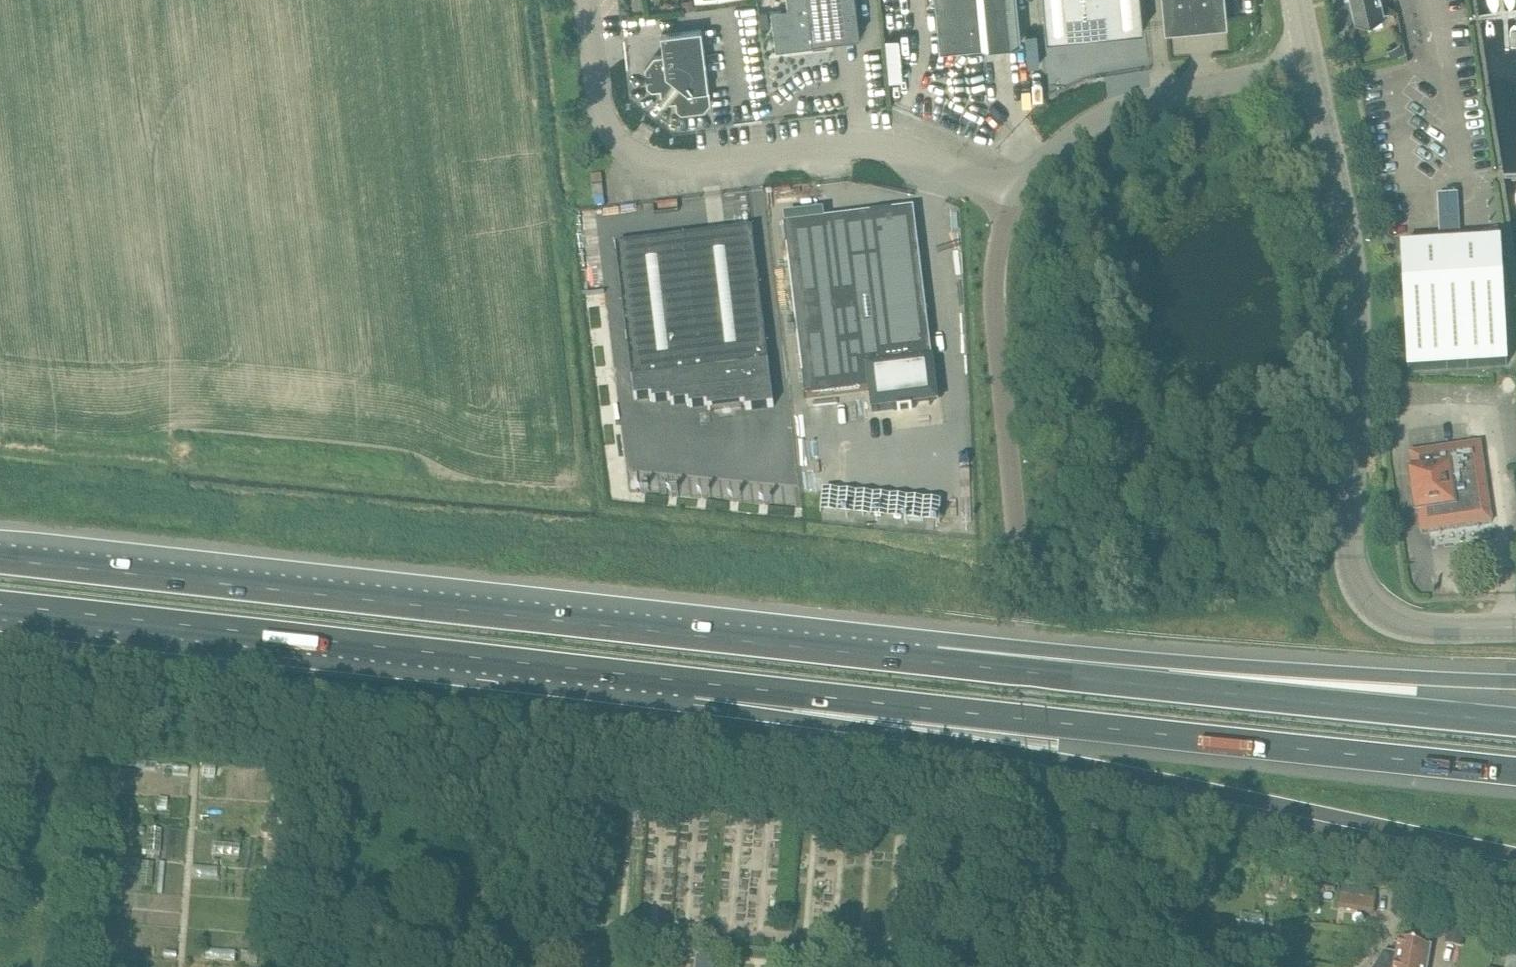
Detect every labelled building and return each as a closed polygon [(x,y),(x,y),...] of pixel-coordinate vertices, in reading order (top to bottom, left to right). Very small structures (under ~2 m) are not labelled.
[(680,1),(683,11),(694,8),(692,0),(685,0),(680,1)] [(789,9),(772,11),(777,51),(813,47),(813,48),(828,46),(827,39),(861,35),(856,0),(787,0),(789,9)] [(939,29),(941,49),(1022,42),(1018,0),(936,0),(939,29)] [(1047,39),(1144,30),(1142,0),(1044,0),(1047,39)] [(1166,27),(1219,21),(1226,13),(1225,0),(1163,0),(1166,27)] [(1385,15),(1382,0),(1352,0),(1357,21),(1385,15)] [(702,30),(682,32),(662,35),(664,55),(655,56),(646,67),(648,86),(653,90),(661,89),(662,97),(669,102),(677,101),(678,109),(682,113),(705,110),(711,102),(710,89),(702,30)] [(1400,45),(1387,52),(1392,64),(1406,57),(1400,45)] [(790,194),(789,184),(779,185),(780,195),(790,194)] [(604,195),(603,185),(592,187),(594,197),(604,195)] [(1448,185),(1430,187),(1433,221),(1451,219),(1448,185)] [(914,396),(937,393),(930,337),(908,340),(893,211),(784,224),(805,397),(872,389),(875,412),(916,407),(916,406),(914,396)] [(603,245),(625,245),(624,221),(603,221),(603,245)] [(774,407),(755,249),(753,229),(616,246),(635,399),(652,397),(653,402),(671,400),(671,405),(689,402),(690,407),(708,405),(708,410),(746,405),(746,410),(774,407)] [(1506,263),(1406,260),(1402,379),(1501,383),(1506,263)] [(938,403),(937,393),(914,396),(916,406),(938,403)] [(1480,442),(1430,449),(1410,452),(1411,461),(1414,460),(1415,472),(1410,473),(1416,512),(1419,512),(1422,532),(1491,522),(1488,502),(1480,442)] [(1340,892),(1338,907),(1356,909),(1358,894),(1340,892)] [(1462,941),(1465,927),(1451,924),(1448,938),(1462,941)] [(1377,966),(1427,966),(1431,947),(1430,947),(1399,942),(1397,955),(1385,953),(1377,966)] [(716,961),(716,956),(698,955),(697,966),(715,966),(716,961)]
